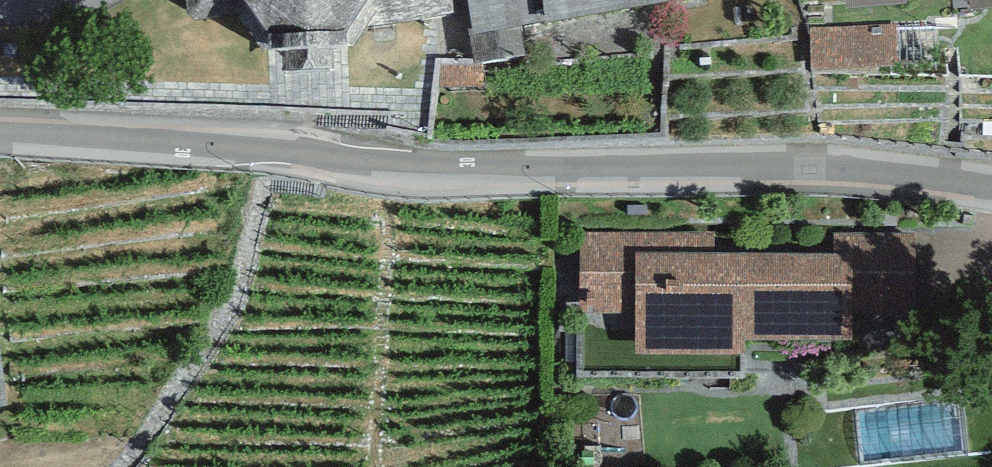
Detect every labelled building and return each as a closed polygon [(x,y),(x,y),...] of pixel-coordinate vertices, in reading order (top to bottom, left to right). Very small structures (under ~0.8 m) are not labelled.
[(240,19),(265,51),(354,44),(367,24),(453,11),(452,0),(241,0),(240,19)] [(472,28),(468,29),(473,63),(527,55),(522,25),(546,21),(543,0),(467,0),(472,28)] [(546,21),(662,0),(543,0),(546,21)] [(893,26),(810,29),(812,75),(895,72),(893,26)] [(580,231),(579,288),(586,288),(586,313),(636,314),(635,354),(743,356),(743,338),(852,340),(853,275),(915,276),(915,234),(834,233),(834,254),(714,251),(715,233),(580,231)]
